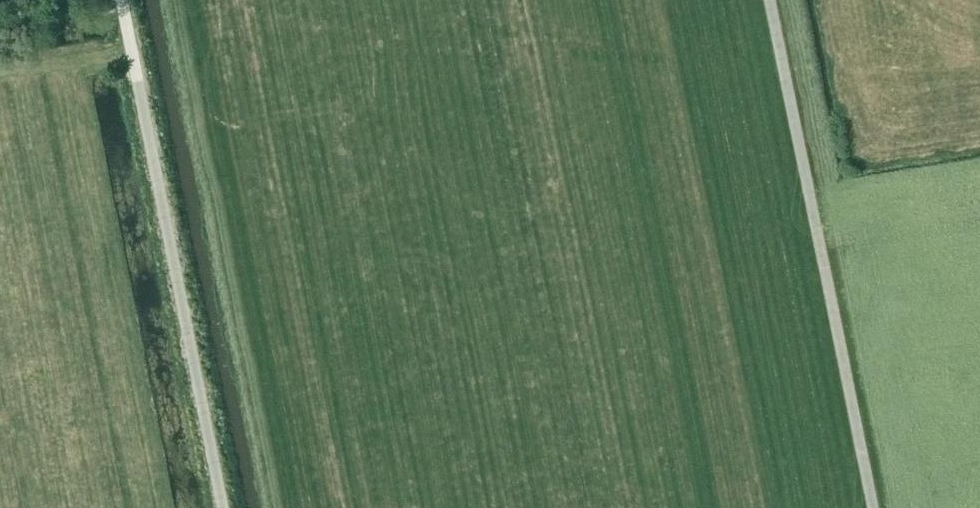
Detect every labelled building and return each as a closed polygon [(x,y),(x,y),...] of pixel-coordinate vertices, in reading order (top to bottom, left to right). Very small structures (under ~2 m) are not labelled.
[(63,8),(65,20),(82,16),(80,4),(63,8)]
